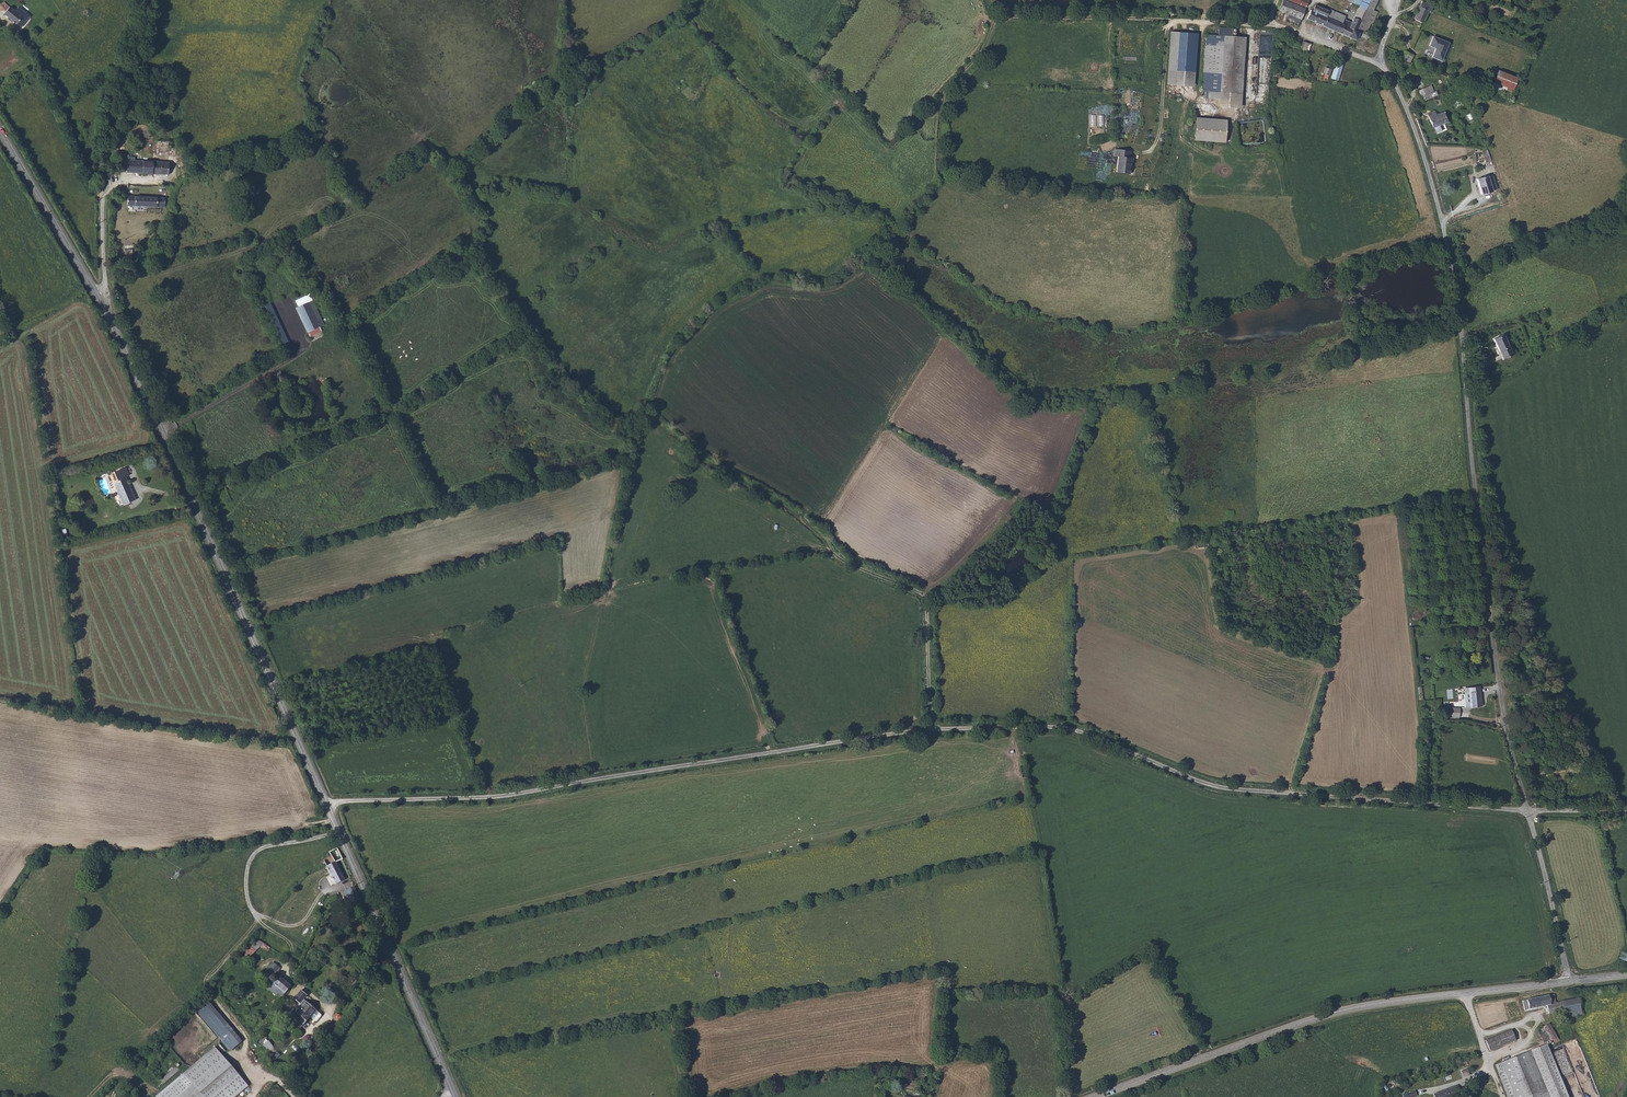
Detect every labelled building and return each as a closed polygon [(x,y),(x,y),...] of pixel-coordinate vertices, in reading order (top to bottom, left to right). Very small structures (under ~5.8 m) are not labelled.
[(1291,0),(1282,0),(1280,6),(1289,10),(1287,14),(1292,16),(1294,13),(1301,16),(1306,7),(1291,0)] [(1367,8),(1358,29),(1361,30),(1359,35),(1368,39),(1371,33),(1366,31),(1377,4),(1379,0),(1371,0),(1367,8)] [(1312,8),(1309,16),(1317,21),(1323,7),(1317,4),(1315,9),(1312,8)] [(1351,20),(1344,17),(1343,21),(1345,22),(1341,31),(1357,39),(1359,35),(1361,30),(1358,29),(1367,8),(1361,5),(1352,25),(1349,24),(1351,20)] [(10,7),(6,12),(4,13),(21,28),(30,17),(18,7),(15,11),(10,7)] [(1331,10),(1323,7),(1317,21),(1341,31),(1345,22),(1343,21),(1344,17),(1346,14),(1332,8),(1331,10)] [(1429,10),(1421,7),(1416,19),(1424,23),(1428,13),(1429,12),(1429,10)] [(1232,29),(1219,28),(1218,36),(1232,37),(1232,29)] [(1197,35),(1170,33),(1168,85),(1194,87),(1197,35)] [(1218,36),(1208,35),(1207,47),(1222,48),(1223,44),(1235,45),(1236,37),(1232,37),(1218,36)] [(1242,109),(1246,38),(1236,37),(1235,45),(1223,44),(1222,48),(1207,47),(1205,94),(1210,93),(1209,101),(1220,101),(1220,108),(1242,109)] [(1433,38),(1429,47),(1436,50),(1432,58),(1442,62),(1449,44),(1433,38)] [(1303,41),(1301,49),(1308,51),(1310,43),(1303,41)] [(1411,53),(1413,49),(1408,47),(1405,55),(1403,59),(1412,63),(1413,62),(1416,55),(1411,53)] [(1336,62),(1331,78),(1338,80),(1343,64),(1336,62)] [(1334,68),(1328,65),(1325,72),(1326,72),(1325,74),(1325,75),(1326,76),(1328,77),(1329,75),(1329,74),(1331,74),(1334,68)] [(1498,70),(1491,90),(1511,97),(1518,76),(1498,70)] [(1419,90),(1422,97),(1435,92),(1432,85),(1419,90)] [(1435,92),(1422,97),(1423,101),(1438,95),(1437,91),(1435,92)] [(1436,111),(1428,114),(1434,128),(1435,128),(1441,125),(1448,122),(1444,112),(1437,115),(1436,111)] [(1231,120),(1201,119),(1200,140),(1230,142),(1231,120)] [(1441,125),(1435,128),(1437,134),(1443,131),(1441,125)] [(1139,152),(1123,153),(1123,160),(1127,160),(1127,175),(1140,175),(1140,164),(1142,164),(1141,159),(1139,159),(1139,152)] [(173,156),(127,154),(127,171),(172,172),(173,156)] [(1491,175),(1480,179),(1486,195),(1497,191),(1491,175)] [(125,206),(164,205),(164,195),(125,195),(125,206)] [(304,302),(316,326),(322,323),(309,299),(304,302)] [(304,302),(298,304),(310,329),(316,326),(304,302)] [(271,303),(266,306),(285,342),(290,340),(271,303)] [(1512,354),(1504,334),(1494,338),(1503,358),(1512,354)] [(109,473),(113,483),(118,480),(119,482),(115,484),(124,506),(136,501),(126,477),(129,475),(125,466),(109,473)] [(60,538),(68,537),(66,528),(58,530),(60,538)] [(1480,686),(1465,688),(1467,707),(1482,706),(1480,686)] [(1460,708),(1448,707),(1448,717),(1460,717),(1460,708)] [(320,855),(322,860),(326,858),(336,881),(345,877),(337,859),(342,857),(337,846),(320,855)] [(352,902),(360,899),(353,884),(341,889),(343,893),(348,891),(352,902)] [(251,941),(255,946),(261,940),(260,939),(262,937),(259,935),(257,936),(256,936),(251,941)] [(251,941),(247,945),(251,950),(255,946),(251,941)] [(281,964),(276,959),(267,968),(270,970),(270,971),(269,971),(269,972),(268,973),(268,974),(268,975),(269,976),(269,977),(270,977),(271,977),(272,977),(267,983),(275,990),(276,988),(280,992),(289,982),(277,970),(274,971),(281,964)] [(294,999),(301,1003),(306,993),(299,989),(294,999)] [(1556,1001),(1554,994),(1522,1001),(1524,1010),(1545,1006),(1547,1013),(1564,1009),(1562,1000),(1556,1001)] [(1577,997),(1562,1000),(1564,1009),(1565,1016),(1581,1013),(1577,997)] [(316,1010),(304,1000),(298,1007),(299,1007),(292,1016),(303,1025),(310,1016),(311,1017),(315,1021),(317,1021),(321,1016),(320,1014),(316,1011),(316,1010)] [(230,1051),(242,1040),(209,1001),(197,1011),(230,1051)] [(292,1016),(289,1019),(300,1028),(303,1025),(292,1016)] [(1545,1031),(1540,1034),(1544,1043),(1551,1039),(1552,1041),(1557,1038),(1549,1023),(1542,1027),(1545,1031)] [(1512,1030),(1485,1040),(1489,1051),(1516,1040),(1512,1030)] [(268,1053),(274,1048),(267,1038),(261,1043),(268,1053)] [(247,1081),(215,1042),(182,1069),(191,1080),(170,1096),(228,1096),(247,1081)] [(1495,1065),(1508,1096),(1567,1096),(1546,1044),(1495,1065)] [(177,1065),(160,1079),(163,1082),(180,1069),(177,1065)] [(1467,1067),(1460,1070),(1463,1078),(1470,1075),(1467,1067)] [(168,1084),(181,1073),(179,1071),(166,1081),(168,1084)] [(1434,1094),(1435,1096),(1455,1096),(1459,1096),(1455,1086),(1434,1094)] [(925,1096),(922,1096),(923,1091),(912,1087),(910,1090),(911,1092),(918,1095),(917,1096),(925,1096)]
